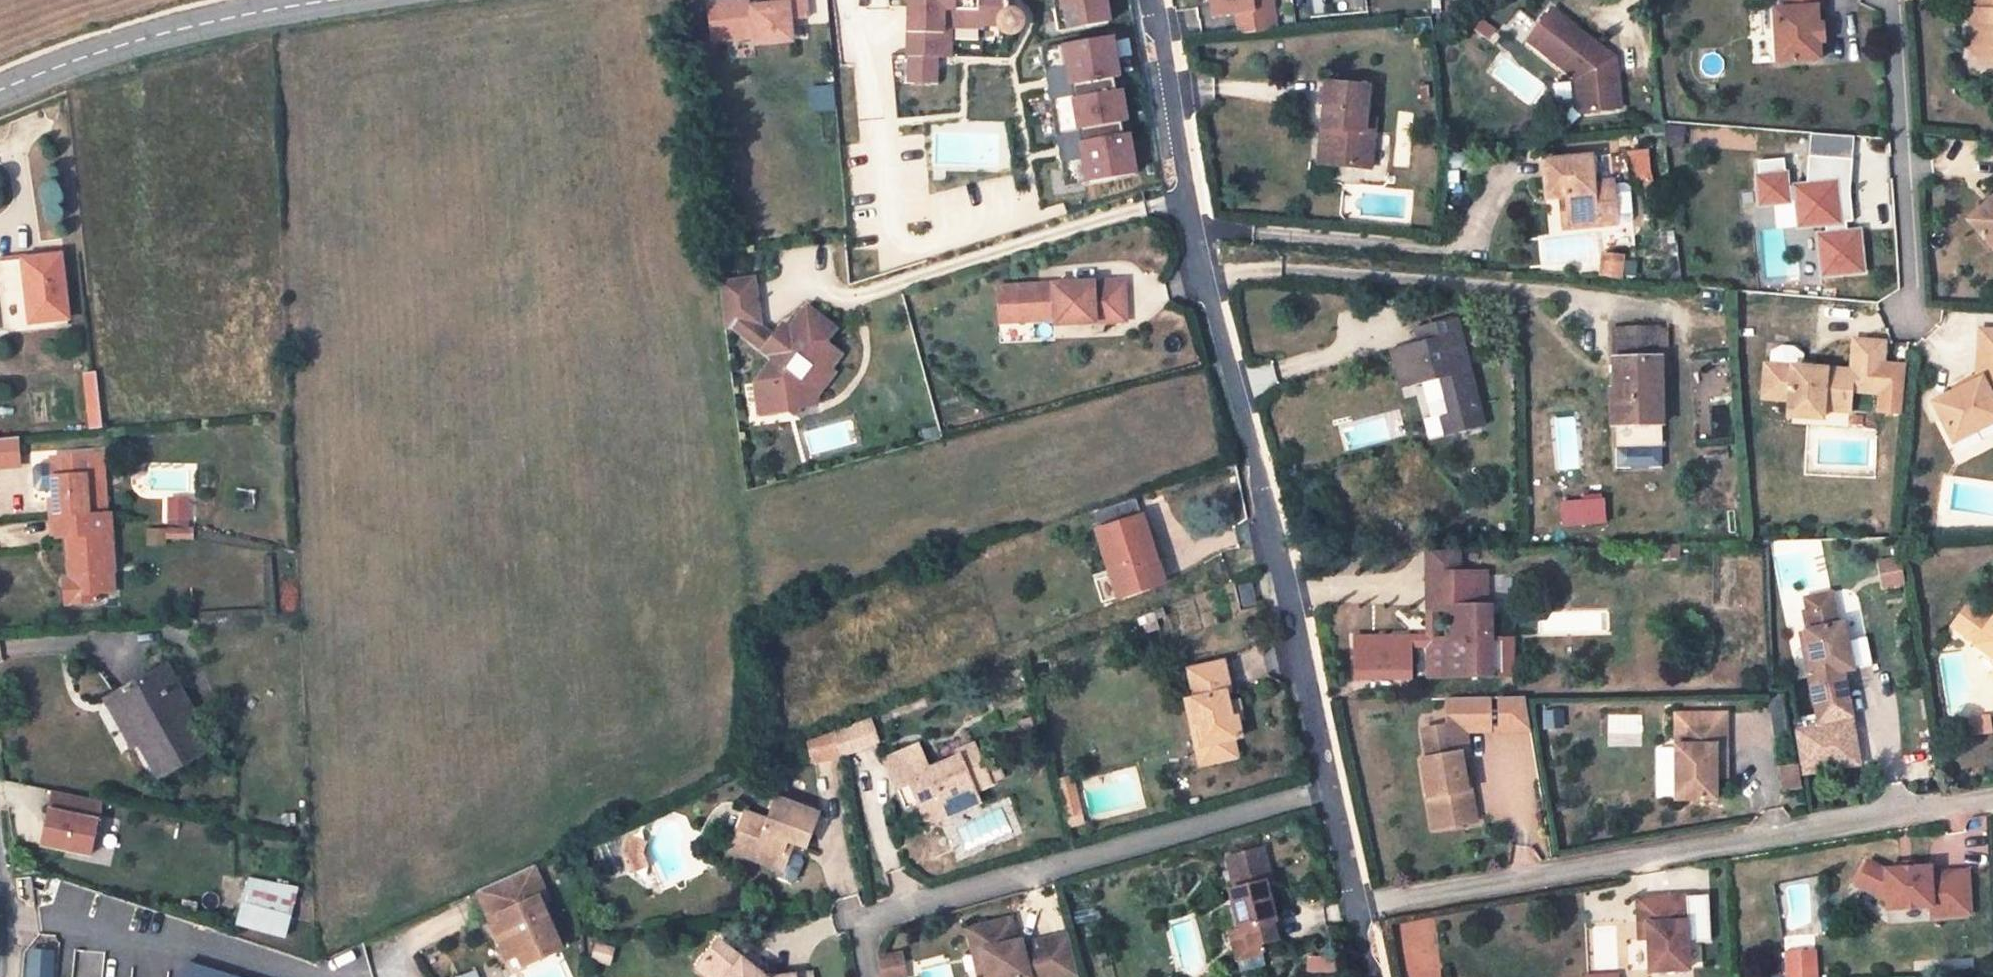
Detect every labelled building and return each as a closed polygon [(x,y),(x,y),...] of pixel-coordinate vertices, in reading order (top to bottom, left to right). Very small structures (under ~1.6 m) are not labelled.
[(720,42),(759,38),(760,46),(794,43),(792,22),(808,20),(806,0),(774,0),(774,7),(756,8),(717,12),(720,42)] [(944,59),(945,30),(952,29),(1001,29),(1002,32),(1003,33),(1006,35),(1007,35),(1009,36),(1013,35),(1015,35),(1017,34),(1019,33),(1020,32),(1021,30),(1022,28),(1023,27),(1023,24),(1023,23),(1023,20),(1023,18),(1021,16),(1019,14),(1017,12),(1015,11),(1012,10),(1008,11),(1008,0),(907,0),(906,58),(908,58),(908,85),(938,85),(938,59),(944,59)] [(1058,31),(1108,20),(1103,0),(1052,0),(1058,31)] [(1212,15),(1236,13),(1238,34),(1275,30),(1273,0),(1211,0),(1212,15)] [(1820,41),(1819,24),(1818,8),(1823,7),(1822,0),(1785,0),(1786,8),(1775,10),(1778,62),(1821,59),(1820,41)] [(1979,49),(1992,50),(1992,0),(1977,0),(1977,9),(1977,12),(1979,12),(1978,30),(1970,30),(1969,48),(1979,49)] [(716,4),(717,12),(756,8),(755,1),(716,4)] [(1553,9),(1528,40),(1578,80),(1581,113),(1620,109),(1615,60),(1609,61),(1604,56),(1604,50),(1553,9)] [(1971,9),(1970,30),(1978,30),(1979,12),(1977,12),(1977,9),(1971,9)] [(1483,20),(1476,28),(1487,37),(1494,29),(1483,20)] [(952,59),(952,29),(945,30),(944,59),(952,59)] [(1111,33),(1040,48),(1068,184),(1139,170),(1130,130),(1125,130),(1123,117),(1128,116),(1121,86),(1117,87),(1114,74),(1119,73),(1111,33)] [(1978,59),(1992,60),(1992,50),(1979,49),(1978,59)] [(1333,130),(1331,163),(1376,167),(1379,131),(1368,130),(1369,118),(1371,87),(1330,84),(1327,130),(1333,130)] [(1380,119),(1369,118),(1368,130),(1379,131),(1380,119)] [(1324,163),(1331,163),(1333,130),(1327,130),(1324,163)] [(1652,175),(1650,148),(1631,149),(1633,176),(1652,175)] [(1827,235),(1819,236),(1823,276),(1863,272),(1860,232),(1848,233),(1847,222),(1854,222),(1851,193),(1853,160),(1810,157),(1807,186),(1787,188),(1784,159),(1759,161),(1760,176),(1758,176),(1761,205),(1798,201),(1800,227),(1826,224),(1827,235)] [(1614,185),(1613,181),(1593,183),(1590,158),(1544,163),(1547,199),(1561,198),(1568,197),(1571,228),(1617,224),(1630,223),(1633,218),(1630,187),(1626,184),(1614,185)] [(1564,229),(1571,228),(1568,197),(1561,198),(1564,229)] [(1968,220),(1992,249),(1992,198),(1968,220)] [(23,260),(30,322),(68,318),(61,255),(23,260)] [(0,263),(0,284),(1,283),(6,331),(31,328),(30,322),(23,260),(0,263)] [(1600,260),(1599,275),(1619,277),(1620,272),(1632,274),(1633,264),(1621,263),(1621,262),(1600,260)] [(724,284),(729,329),(735,328),(764,325),(759,281),(724,284)] [(997,289),(998,324),(1053,321),(1053,326),(1124,323),(1122,282),(1064,285),(1064,289),(1053,289),(1053,286),(997,289)] [(776,361),(758,385),(760,406),(782,404),(791,412),(802,398),(807,402),(819,400),(818,391),(821,386),(826,390),(838,375),(833,371),(844,358),(828,346),(836,336),(822,325),(825,321),(811,310),(793,332),(787,327),(779,337),(767,353),(776,361)] [(1441,417),(1446,437),(1483,427),(1455,319),(1418,329),(1421,342),(1393,349),(1403,389),(1442,380),(1452,414),(1441,417)] [(839,332),(825,321),(822,325),(836,336),(839,332)] [(735,328),(767,353),(779,337),(764,325),(735,328)] [(1056,326),(1057,337),(1084,336),(1083,325),(1056,326)] [(1614,330),(1616,449),(1663,448),(1661,329),(1614,330)] [(1954,443),(1992,424),(1992,331),(1983,330),(1980,372),(1983,378),(1983,379),(1982,380),(1935,402),(1954,443)] [(1790,401),(1790,410),(1823,411),(1824,404),(1850,406),(1851,392),(1882,394),(1884,365),(1884,363),(1875,362),(1876,341),(1854,340),(1852,371),(1816,369),(1805,368),(1772,366),(1768,365),(1765,401),(1790,401)] [(1885,342),(1876,341),(1875,362),(1884,363),(1885,342)] [(1773,353),(1772,366),(1805,368),(1805,355),(1795,348),(1783,347),(1773,353)] [(1904,366),(1884,365),(1882,394),(1881,412),(1900,414),(1904,366)] [(87,379),(93,429),(101,428),(97,378),(87,379)] [(1711,379),(1713,394),(1724,393),(1723,378),(1711,379)] [(819,407),(819,400),(807,402),(802,398),(791,412),(782,404),(760,406),(761,419),(792,415),(797,420),(806,409),(819,407)] [(1850,413),(1850,406),(1824,404),(1823,411),(1850,413)] [(1823,419),(1823,411),(1790,410),(1789,417),(1823,419)] [(23,467),(21,437),(0,438),(0,469),(23,467)] [(69,579),(71,606),(100,604),(99,595),(115,593),(113,574),(116,574),(112,516),(104,516),(103,495),(96,496),(95,475),(94,456),(52,459),(53,465),(54,492),(57,540),(67,540),(69,579)] [(47,493),(54,492),(53,465),(45,465),(47,493)] [(102,475),(95,475),(96,496),(103,495),(102,475)] [(193,538),(193,495),(167,495),(167,538),(193,538)] [(1606,497),(1561,499),(1562,525),(1607,523),(1606,497)] [(1097,529),(1120,599),(1162,584),(1136,503),(1094,516),(1098,527),(1097,529)] [(1424,552),(1425,576),(1431,576),(1459,575),(1458,551),(1424,552)] [(1908,560),(1889,563),(1893,587),(1913,584),(1908,560)] [(1433,642),(1434,677),(1513,675),(1512,639),(1491,640),(1490,607),(1483,607),(1482,575),(1459,575),(1431,576),(1432,608),(1452,607),(1453,641),(1433,642)] [(64,607),(71,606),(69,579),(63,580),(64,607)] [(1258,603),(1253,584),(1243,586),(1248,606),(1258,603)] [(1815,596),(1818,610),(1845,604),(1842,591),(1815,596)] [(270,597),(270,615),(271,624),(295,622),(293,596),(270,597)] [(1822,628),(1816,629),(1825,674),(1820,675),(1828,716),(1859,709),(1852,670),(1863,668),(1853,621),(1848,622),(1845,604),(1818,610),(1822,628)] [(1974,604),(1958,626),(1981,643),(1980,645),(1992,655),(1992,617),(1974,604)] [(1816,629),(1811,630),(1820,675),(1825,674),(1816,629)] [(1413,679),(1414,640),(1356,640),(1355,678),(1413,679)] [(1213,743),(1217,762),(1239,757),(1235,739),(1242,737),(1238,719),(1238,717),(1232,719),(1229,706),(1227,693),(1231,692),(1224,661),(1189,669),(1195,698),(1188,699),(1194,728),(1199,727),(1203,745),(1213,743)] [(140,745),(160,780),(206,753),(185,715),(181,709),(174,713),(169,705),(183,698),(166,667),(114,698),(140,745)] [(135,748),(140,745),(114,698),(108,701),(135,748)] [(191,711),(183,698),(169,705),(174,713),(181,709),(185,715),(191,711)] [(1425,701),(1430,733),(1469,726),(1470,734),(1499,734),(1494,700),(1425,701)] [(1530,700),(1494,700),(1499,734),(1536,734),(1530,700)] [(1239,704),(1229,706),(1232,719),(1238,717),(1238,719),(1242,717),(1239,704)] [(1562,711),(1547,712),(1548,730),(1563,729),(1562,711)] [(1726,713),(1676,714),(1676,745),(1675,745),(1676,799),(1716,798),(1715,745),(1726,745),(1726,713)] [(834,730),(840,757),(877,746),(869,717),(834,730)] [(1981,736),(1992,734),(1992,719),(1979,721),(1981,736)] [(1970,722),(1973,738),(1981,736),(1979,721),(1970,722)] [(1430,733),(1428,733),(1433,762),(1427,763),(1438,832),(1461,828),(1459,814),(1478,811),(1475,792),(1471,792),(1466,762),(1475,761),(1470,734),(1469,726),(1430,733)] [(1202,766),(1217,762),(1213,743),(1203,745),(1199,727),(1194,728),(1202,766)] [(826,734),(831,761),(840,757),(834,730),(826,734)] [(831,761),(826,734),(800,746),(804,766),(831,761)] [(920,747),(888,760),(901,791),(914,787),(922,804),(931,823),(950,814),(948,808),(979,794),(978,791),(993,784),(978,744),(959,753),(960,758),(948,763),(950,769),(939,774),(937,771),(931,772),(920,747)] [(1809,763),(1793,766),(1796,788),(1813,785),(1809,763)] [(914,787),(901,791),(909,809),(922,804),(914,787)] [(56,794),(45,848),(93,858),(105,804),(56,794)] [(982,801),(979,794),(948,808),(950,814),(982,801)] [(746,813),(736,839),(742,841),(737,855),(777,868),(787,840),(794,842),(806,847),(819,812),(777,798),(768,821),(746,813)] [(1064,808),(1065,813),(1079,810),(1078,805),(1064,808)] [(1065,813),(1068,828),(1083,824),(1079,810),(1065,813)] [(1478,811),(1459,814),(1461,828),(1481,824),(1478,811)] [(736,839),(731,852),(737,855),(742,841),(736,839)] [(787,840),(777,868),(783,871),(794,842),(787,840)] [(632,841),(628,856),(641,855),(644,845),(632,841)] [(1229,890),(1238,929),(1244,927),(1249,947),(1258,944),(1275,940),(1271,923),(1274,922),(1265,883),(1270,882),(1262,849),(1227,857),(1234,888),(1229,890)] [(628,856),(636,873),(647,867),(641,855),(628,856)] [(303,863),(253,856),(247,879),(297,888),(303,863)] [(1882,869),(1864,860),(1852,883),(1884,899),(1884,906),(1927,904),(1927,914),(1966,912),(1964,870),(1926,872),(1926,866),(1882,869)] [(517,874),(530,902),(539,897),(542,904),(551,900),(535,866),(517,874)] [(496,929),(509,959),(520,954),(537,947),(541,958),(562,948),(542,904),(539,897),(530,902),(517,874),(479,891),(492,921),(502,917),(505,925),(496,929)] [(300,889),(297,888),(247,879),(236,927),(286,939),(300,889)] [(1705,899),(1682,900),(1684,946),(1707,945),(1705,899)] [(1682,900),(1634,903),(1636,928),(1645,928),(1645,943),(1647,975),(1685,973),(1684,946),(1682,900)] [(492,921),(496,929),(505,925),(502,917),(492,921)] [(990,976),(1078,976),(1069,937),(1035,945),(1036,952),(1024,955),(1021,943),(1017,944),(1011,921),(969,931),(974,955),(985,953),(989,971),(990,976)] [(1228,932),(1236,959),(1260,953),(1258,944),(1249,947),(1244,927),(1238,929),(1228,932)] [(1645,928),(1636,928),(1637,943),(1645,943),(1645,928)] [(708,976),(765,976),(757,971),(747,964),(753,956),(744,949),(737,956),(719,941),(698,969),(708,976)] [(520,954),(524,965),(541,958),(537,947),(520,954)] [(51,953),(32,952),(30,976),(50,976),(51,953)] [(974,955),(978,974),(989,971),(985,953),(974,955)] [(190,954),(188,962),(214,972),(217,962),(190,954)] [(1783,976),(1814,976),(1812,955),(1782,957),(1783,976)] [(763,963),(753,956),(747,964),(757,971),(763,963)] [(883,976),(905,976),(901,957),(880,962),(883,976)] [(238,969),(217,962),(214,972),(188,962),(183,976),(235,976),(238,969)]
